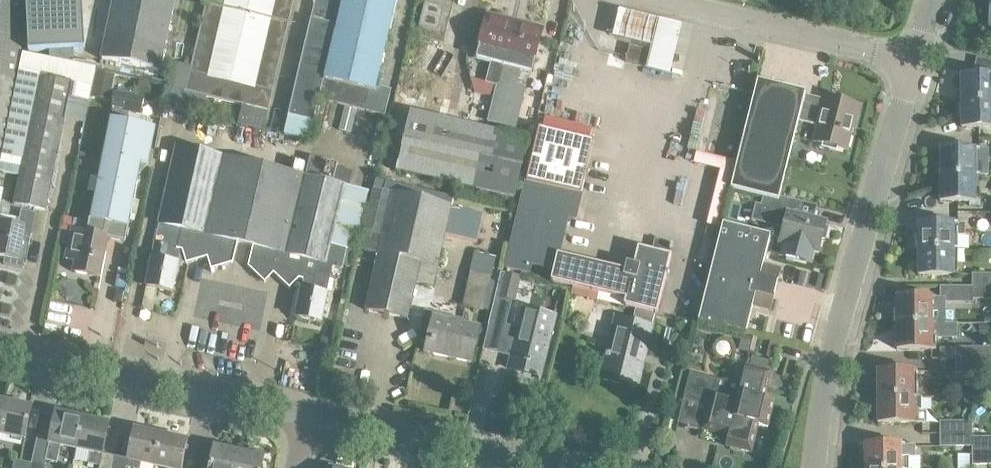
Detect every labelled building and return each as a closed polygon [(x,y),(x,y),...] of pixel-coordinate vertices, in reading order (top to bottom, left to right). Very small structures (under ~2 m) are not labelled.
[(111,18),(170,30),(174,11),(121,0),(115,0),(111,18)] [(174,11),(176,0),(121,0),(174,11)] [(186,92),(207,97),(242,106),(238,124),(264,130),(268,112),(295,0),(207,0),(192,67),(186,92)] [(290,117),(312,122),(314,122),(319,99),(324,80),(325,80),(343,0),(316,0),(290,117)] [(319,99),(321,100),(313,132),(336,138),(345,105),(385,115),(391,90),(376,86),(396,0),(343,0),(325,80),(324,80),(319,99)] [(18,83),(19,73),(26,2),(0,3),(0,79),(18,83)] [(445,6),(427,2),(426,2),(420,26),(439,30),(445,6)] [(82,5),(26,7),(27,31),(83,28),(82,5)] [(685,22),(622,7),(615,35),(654,44),(649,66),(673,72),(685,22)] [(498,86),(515,21),(488,14),(477,58),(492,62),(487,83),(498,86)] [(111,18),(107,38),(166,50),(170,30),(111,18)] [(495,98),(489,123),(516,130),(527,88),(516,85),(520,70),(531,73),(543,28),(515,21),(498,86),(495,98)] [(83,28),(27,31),(28,54),(84,51),(83,28)] [(107,38),(103,58),(162,69),(166,50),(107,38)] [(627,55),(627,57),(626,62),(646,67),(650,51),(630,46),(627,55)] [(172,63),(163,101),(166,102),(165,105),(175,108),(175,107),(203,114),(207,97),(186,92),(192,67),(179,64),(179,65),(172,63)] [(111,102),(116,76),(96,72),(90,98),(111,102)] [(962,100),(990,100),(990,75),(962,75),(962,100)] [(73,84),(37,76),(32,96),(36,97),(30,126),(18,124),(15,138),(60,148),(69,103),(73,84)] [(4,152),(18,83),(0,79),(0,169),(4,152)] [(731,188),(778,200),(779,200),(780,197),(799,120),(818,125),(824,100),(806,96),(806,93),(758,81),(755,94),(731,188)] [(113,110),(111,119),(127,122),(129,113),(141,116),(145,99),(132,96),(133,92),(125,90),(124,94),(115,92),(111,109),(113,110)] [(824,100),(818,125),(814,141),(846,149),(853,122),(855,123),(859,106),(824,97),(824,100)] [(959,115),(962,115),(962,127),(990,127),(990,100),(962,100),(962,102),(960,102),(959,115)] [(339,131),(351,134),(357,111),(345,108),(339,131)] [(396,172),(515,199),(529,139),(410,111),(396,172)] [(290,117),(288,116),(284,136),(308,141),(312,122),(290,117)] [(75,220),(72,229),(107,236),(106,239),(109,240),(126,243),(131,217),(137,218),(140,202),(135,201),(142,164),(149,165),(156,128),(127,122),(111,119),(110,119),(89,223),(75,220)] [(526,182),(527,182),(506,269),(526,274),(528,265),(554,271),(557,258),(558,255),(567,218),(574,220),(580,194),(581,195),(593,142),(539,129),(526,182)] [(60,148),(15,138),(11,153),(24,156),(14,205),(46,212),(60,148)] [(175,146),(154,245),(180,251),(182,251),(186,264),(207,258),(210,270),(233,263),(234,263),(239,244),(206,237),(214,204),(177,195),(188,149),(175,146)] [(306,176),(188,149),(177,195),(214,204),(206,237),(239,244),(234,263),(248,267),(264,283),(273,274),(289,289),(298,279),(303,280),(301,290),(325,296),(329,282),(332,268),(341,270),(342,266),(351,268),(356,251),(370,192),(356,189),(345,186),(346,186),(333,183),(306,176)] [(939,176),(980,176),(979,150),(939,150),(939,176)] [(333,183),(337,167),(337,164),(310,158),(306,176),(333,183)] [(697,168),(694,180),(721,186),(709,240),(718,242),(734,177),(697,168)] [(980,176),(939,176),(939,200),(980,200),(980,176)] [(374,189),(359,251),(378,255),(372,282),(365,309),(407,318),(415,283),(433,287),(434,282),(452,207),(392,193),(374,189)] [(778,200),(778,201),(776,211),(788,214),(781,241),(787,242),(783,255),(810,261),(813,249),(818,250),(822,238),(826,239),(829,227),(824,226),(825,222),(798,215),(801,202),(780,197),(779,200),(778,200)] [(0,223),(0,257),(6,259),(4,265),(25,269),(32,236),(37,214),(22,211),(19,226),(0,222),(0,223)] [(754,305),(771,310),(782,269),(764,264),(771,236),(723,224),(698,322),(746,334),(754,305)] [(919,224),(919,250),(958,250),(958,236),(965,236),(965,224),(958,224),(919,224)] [(64,227),(60,245),(69,247),(72,229),(64,227)] [(69,247),(66,260),(77,263),(74,273),(101,279),(109,240),(106,239),(107,236),(72,229),(69,247)] [(670,256),(668,256),(670,251),(671,252),(673,245),(656,241),(653,252),(638,248),(632,273),(558,255),(557,258),(554,271),(551,283),(573,288),(598,294),(622,300),(625,300),(624,307),(636,310),(655,315),(657,315),(672,257),(670,256)] [(154,245),(152,258),(145,287),(171,293),(177,264),(180,251),(154,245)] [(958,250),(919,250),(919,276),(958,276),(958,250)] [(475,253),(470,272),(492,277),(497,259),(496,258),(475,253)] [(463,304),(462,306),(484,312),(492,277),(470,272),(463,304)] [(504,273),(498,299),(516,303),(522,278),(504,273)] [(972,274),(972,287),(990,287),(990,274),(972,274)] [(972,287),(972,300),(990,300),(990,287),(972,287)] [(573,288),(571,294),(597,300),(598,294),(573,288)] [(320,323),(325,296),(301,290),(295,317),(320,323)] [(598,294),(597,300),(621,306),(624,307),(625,300),(622,300),(598,294)] [(937,298),(897,298),(897,324),(937,324),(937,310),(945,310),(945,298),(937,298)] [(342,301),(336,325),(341,326),(345,307),(346,302),(342,301)] [(514,344),(507,369),(542,378),(543,375),(557,317),(523,308),(517,329),(517,330),(513,329),(510,341),(510,343),(514,344)] [(606,352),(600,377),(639,387),(654,326),(652,326),(655,315),(636,310),(633,322),(621,320),(612,354),(606,352)] [(426,312),(418,343),(427,345),(426,351),(425,356),(455,362),(463,324),(464,320),(426,312)] [(463,324),(455,362),(472,366),(481,328),(463,324)] [(897,324),(897,350),(936,350),(936,339),(957,340),(958,325),(937,324),(897,324)] [(980,326),(979,339),(990,339),(990,327),(980,326)] [(741,341),(739,351),(749,354),(748,357),(752,358),(753,355),(758,339),(743,335),(741,341)] [(771,342),(767,357),(776,359),(779,345),(771,342)] [(986,362),(987,348),(956,348),(956,361),(986,362)] [(690,372),(683,398),(710,405),(704,430),(730,437),(728,445),(752,452),(759,424),(769,427),(775,401),(766,398),(773,372),(768,371),(770,362),(752,358),(750,366),(748,366),(742,386),(717,379),(690,372)] [(986,362),(956,361),(955,373),(986,373),(986,362)] [(879,397),(918,398),(919,372),(879,371),(879,397)] [(918,398),(879,397),(879,423),(918,424),(918,398)] [(0,425),(0,436),(25,441),(32,408),(5,403),(0,425)] [(49,446),(45,461),(58,464),(61,449),(74,451),(81,419),(56,414),(49,446)] [(81,419),(74,451),(90,455),(91,455),(89,464),(100,467),(103,457),(103,454),(109,425),(81,419)] [(940,435),(972,436),(972,421),(940,421),(940,435)] [(113,467),(126,467),(127,467),(139,467),(140,465),(153,467),(155,467),(162,436),(159,436),(160,432),(149,429),(149,433),(135,430),(129,460),(115,457),(113,467)] [(972,436),(940,435),(940,447),(972,447),(972,438),(972,436)] [(155,467),(183,467),(188,442),(162,436),(155,467)] [(972,438),(972,447),(972,453),(990,452),(990,437),(972,438)] [(865,467),(905,467),(905,445),(866,445),(865,467)] [(239,453),(215,448),(211,467),(236,467),(239,453)] [(236,467),(263,467),(265,459),(263,458),(264,452),(251,450),(250,456),(239,453),(236,467)] [(922,461),(940,460),(940,451),(922,451),(922,461)] [(972,453),(972,465),(990,465),(990,452),(972,453)]
